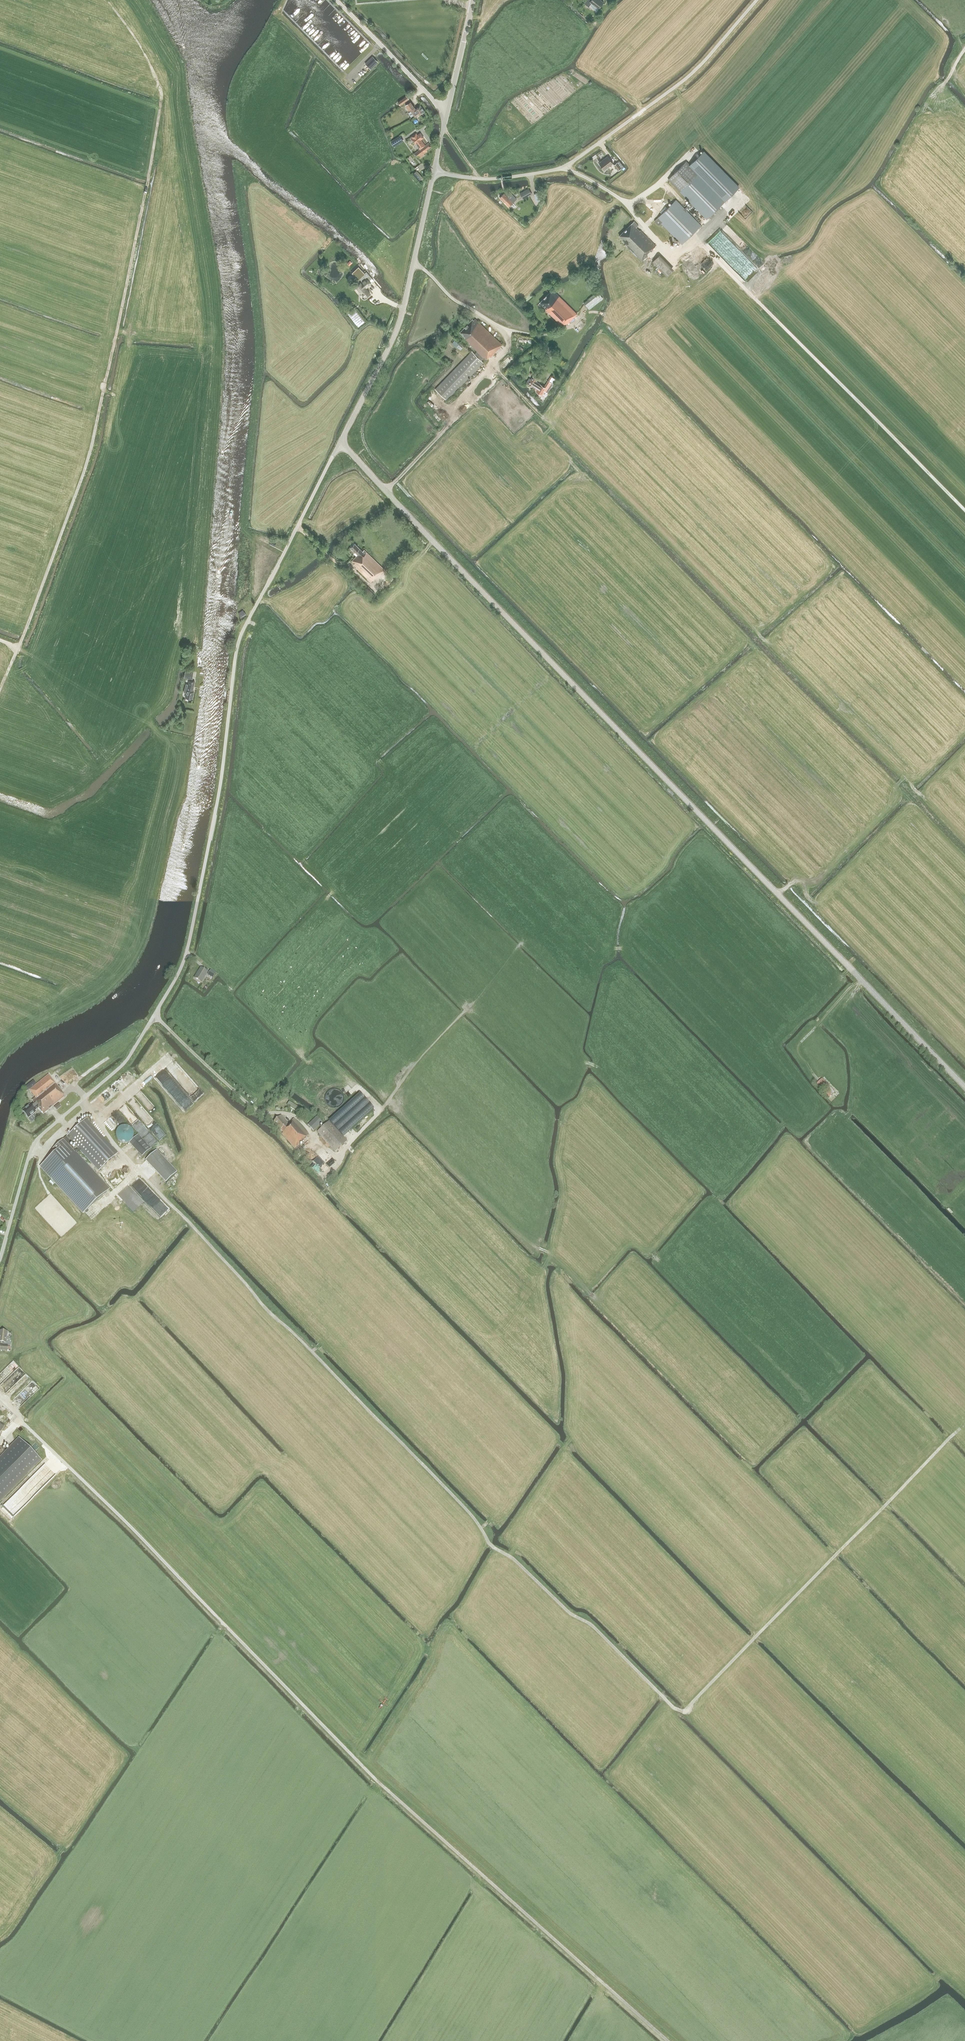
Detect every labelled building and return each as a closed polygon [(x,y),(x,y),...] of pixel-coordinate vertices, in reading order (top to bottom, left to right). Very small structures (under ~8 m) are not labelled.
[(600,0),(587,0),(584,4),(589,7),(592,3),(599,9),(604,3),(600,0)] [(372,57),(365,64),(370,69),(377,62),(372,57)] [(410,110),(414,107),(411,102),(406,105),(410,111),(410,110)] [(414,107),(410,110),(415,117),(419,114),(420,115),(425,112),(420,105),(415,109),(414,107)] [(418,135),(416,133),(410,137),(415,144),(416,143),(420,149),(414,154),(418,159),(424,155),(423,153),(431,147),(428,143),(425,145),(421,140),(424,138),(420,133),(418,135)] [(394,147),(404,141),(400,135),(391,142),(394,147)] [(703,152),(690,165),(686,162),(668,179),(682,194),(691,203),(684,209),(675,201),(657,218),(654,221),(659,225),(662,223),(683,244),(701,226),(686,212),(693,205),(707,219),(725,201),(739,188),(703,152)] [(604,170),(613,163),(608,157),(599,163),(604,170)] [(418,181),(422,178),(417,171),(412,174),(418,181)] [(520,193),(523,199),(532,194),(529,188),(520,193)] [(509,207),(517,199),(507,190),(500,197),(509,207)] [(740,210),(744,217),(749,214),(747,211),(745,213),(742,209),(740,210)] [(724,238),(726,239),(728,238),(721,228),(715,233),(721,241),(724,238)] [(626,240),(627,239),(652,265),(659,259),(631,230),(624,236),(625,237),(623,238),(619,234),(613,241),(616,244),(623,251),(630,245),(626,240)] [(364,297),(369,293),(365,288),(371,284),(366,278),(355,287),(364,297)] [(567,324),(577,314),(553,290),(540,303),(546,309),(545,310),(563,327),(567,324)] [(588,309),(603,298),(597,291),(586,298),(589,302),(585,305),(588,309)] [(502,345),(475,319),(474,320),(473,319),(460,332),(465,337),(464,338),(470,343),(469,343),(478,351),(475,354),(472,352),(435,389),(447,400),(483,363),(481,361),(484,358),(486,360),(490,356),(491,357),(502,345)] [(536,382),(538,379),(533,376),(531,380),(529,378),(526,383),(536,389),(537,390),(536,392),(542,395),(544,391),(546,388),(544,387),(536,382)] [(551,376),(544,387),(546,388),(544,391),(547,393),(553,384),(555,379),(551,376)] [(362,551),(354,543),(350,547),(358,555),(351,561),(354,564),(353,564),(356,567),(371,582),(375,577),(376,578),(384,570),(366,552),(367,552),(364,550),(362,551)] [(371,598),(375,594),(368,587),(364,591),(371,598)] [(192,678),(193,672),(185,670),(184,676),(192,678)] [(192,692),(195,682),(189,680),(188,684),(186,684),(184,692),(186,693),(185,697),(192,699),(193,692),(192,692)] [(201,982),(207,972),(200,968),(194,978),(201,982)] [(33,1102),(34,1103),(31,1106),(30,1105),(22,1111),(29,1118),(36,1112),(35,1111),(38,1108),(43,1114),(65,1096),(62,1093),(63,1092),(48,1075),(30,1090),(36,1097),(32,1100),(33,1102)] [(829,1097),(835,1092),(822,1079),(817,1084),(829,1097)] [(23,1089),(26,1092),(36,1084),(33,1081),(23,1089)] [(343,1094),(342,1093),(342,1092),(341,1092),(341,1091),(340,1091),(340,1090),(339,1090),(338,1089),(337,1089),(336,1089),(335,1089),(334,1089),(333,1089),(332,1089),(331,1089),(330,1090),(329,1090),(328,1091),(327,1092),(326,1093),(326,1094),(325,1095),(325,1096),(325,1097),(325,1098),(325,1099),(325,1100),(325,1101),(325,1102),(326,1102),(326,1103),(327,1104),(328,1105),(328,1106),(329,1106),(330,1107),(331,1107),(332,1107),(333,1108),(334,1108),(335,1108),(336,1107),(337,1107),(338,1107),(339,1107),(340,1106),(341,1105),(341,1104),(342,1104),(342,1103),(343,1103),(343,1102),(343,1101),(344,1100),(344,1099),(344,1098),(344,1097),(343,1096),(343,1095),(343,1094)] [(347,1141),(343,1136),(373,1109),(360,1093),(317,1132),(335,1152),(347,1141)] [(300,1109),(289,1102),(287,1105),(298,1112),(300,1109)] [(134,1129),(141,1125),(136,1114),(128,1117),(134,1129)] [(287,1125),(286,1124),(288,1123),(281,1115),(273,1122),(283,1133),(282,1134),(295,1148),(304,1140),(304,1139),(309,1135),(294,1119),(289,1123),(290,1123),(287,1125)] [(313,1131),(322,1123),(317,1117),(307,1125),(313,1131)] [(67,1136),(66,1137),(68,1140),(70,1139),(79,1149),(81,1151),(99,1170),(117,1153),(86,1119),(67,1136)] [(125,1143),(128,1142),(130,1141),(132,1139),(133,1137),(134,1134),(133,1132),(132,1129),(131,1127),(129,1126),(126,1125),(124,1125),(121,1126),(119,1127),(117,1129),(116,1131),(116,1133),(116,1136),(117,1138),(118,1140),(120,1142),(123,1143),(125,1143)] [(142,1157),(151,1149),(138,1135),(129,1143),(142,1157)] [(56,1153),(41,1167),(83,1213),(109,1190),(75,1153),(81,1151),(79,1149),(73,1151),(69,1146),(72,1144),(68,1140),(66,1137),(53,1149),(56,1153)] [(166,1183),(177,1172),(157,1150),(145,1161),(166,1183)] [(314,1160),(321,1167),(325,1163),(319,1156),(314,1160)] [(41,1460),(20,1438),(0,1458),(0,1501),(41,1460)] [(12,1497),(3,1506),(14,1517),(23,1508),(12,1497)]
